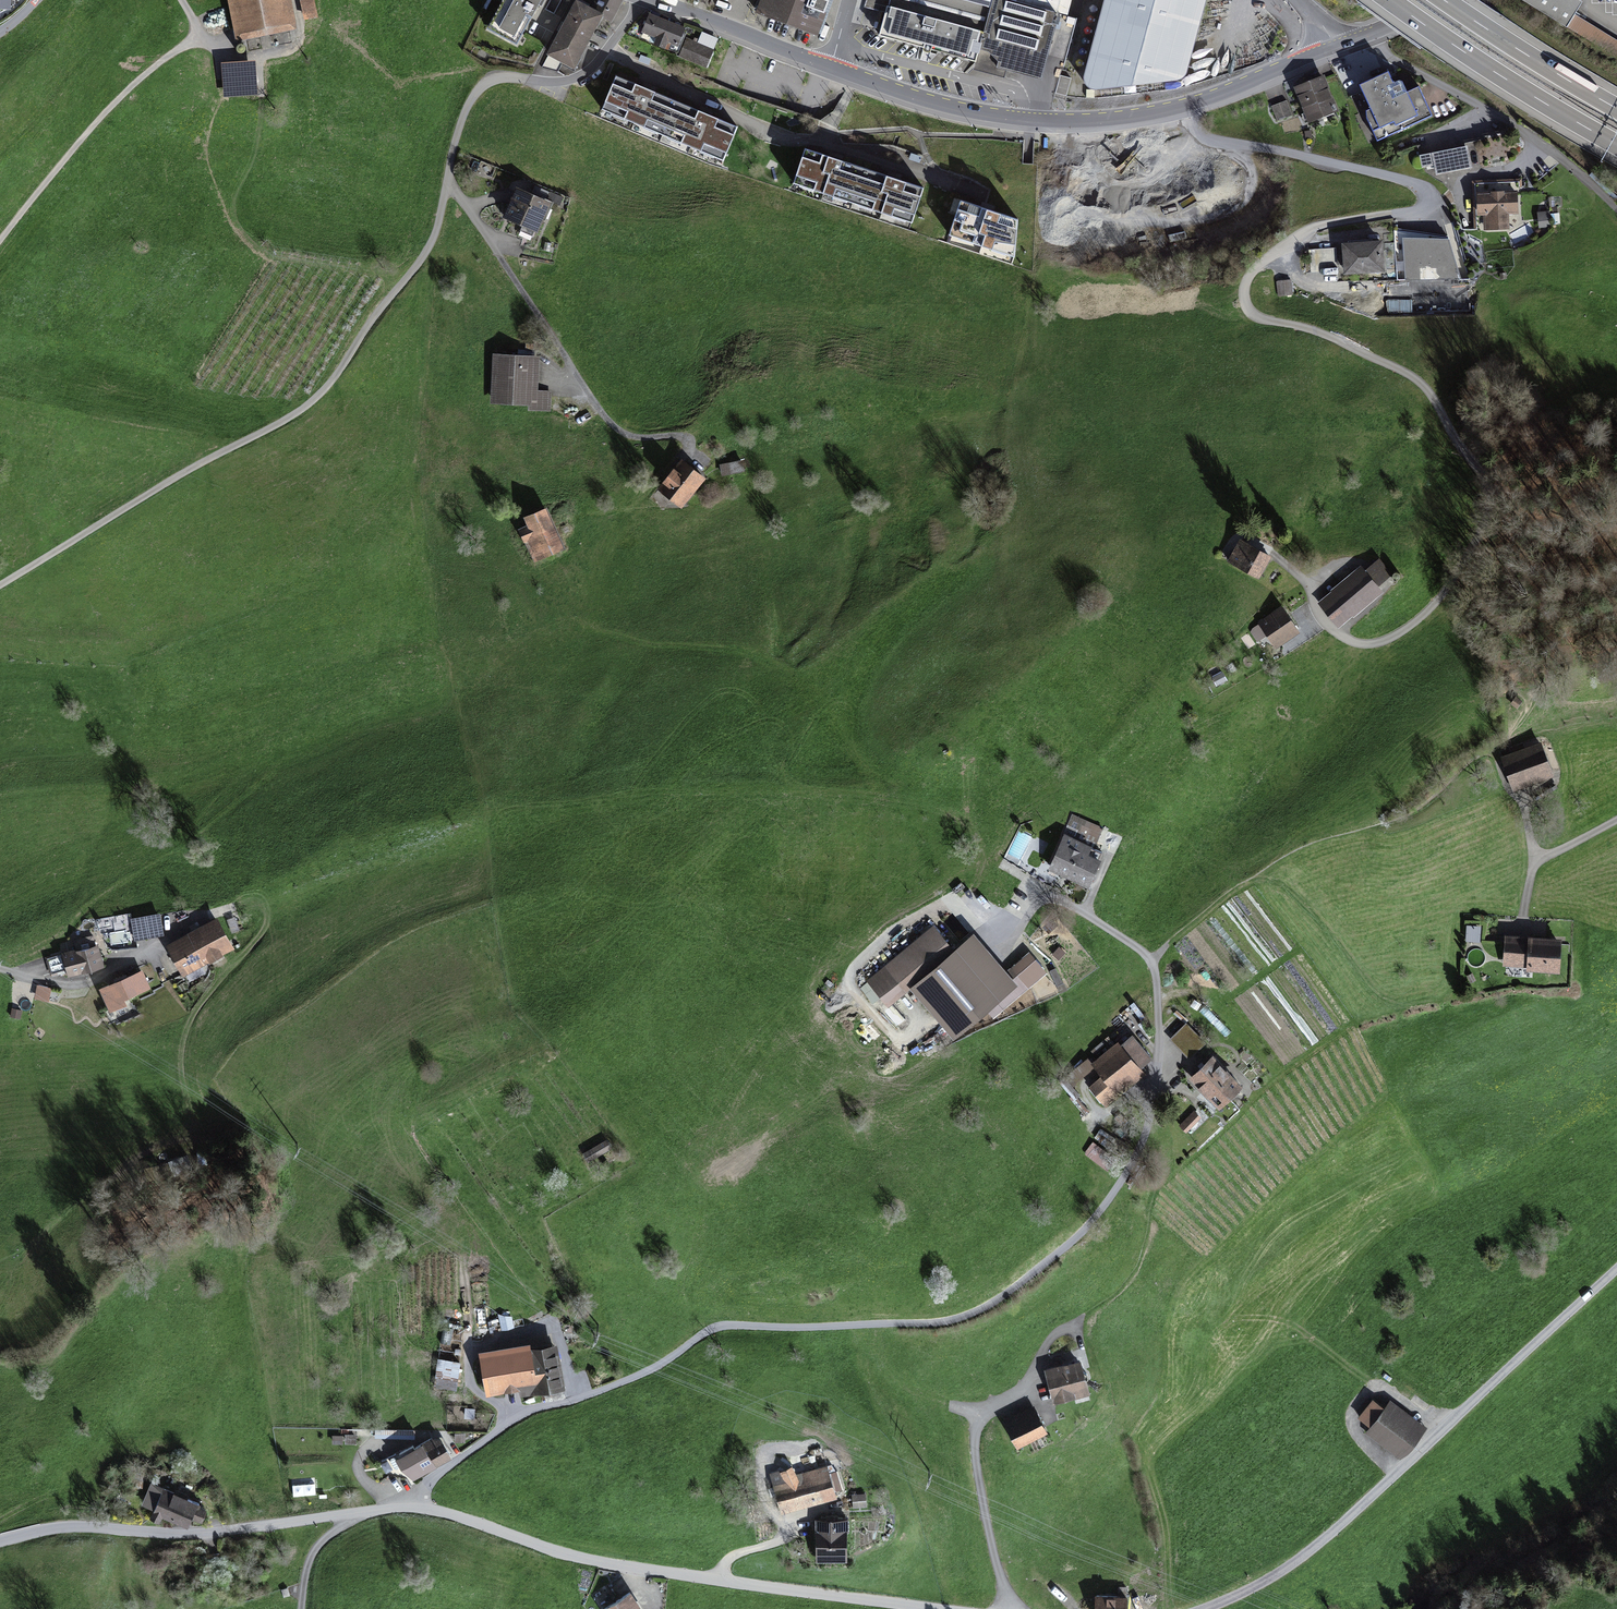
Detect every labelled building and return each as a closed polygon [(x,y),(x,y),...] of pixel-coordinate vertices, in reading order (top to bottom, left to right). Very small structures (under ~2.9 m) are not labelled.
[(16,0),(0,0),(0,15),(15,16),(16,0)] [(240,47),(304,36),(297,0),(231,0),(240,47)] [(490,31),(524,49),(550,0),(507,0),(490,31)] [(618,0),(601,0),(593,13),(606,21),(615,25),(626,4),(618,0)] [(824,39),(838,0),(766,0),(760,15),(824,39)] [(868,11),(887,16),(881,38),(936,53),(976,64),(1053,84),(1076,0),(871,0),(868,11)] [(1085,81),(1087,88),(1091,93),(1097,95),(1181,85),(1186,82),(1189,77),(1210,0),(1107,0),(1085,81)] [(1575,0),(1523,0),(1616,58),(1616,41),(1574,14),(1581,4),(1575,0)] [(318,2),(305,4),(309,24),(321,22),(318,2)] [(593,13),(578,5),(551,55),(579,71),(606,21),(593,13)] [(691,31),(653,17),(646,35),(684,49),(691,31)] [(717,52),(691,41),(683,59),(709,70),(717,52)] [(259,65),(226,67),(227,101),(261,100),(259,65)] [(1373,145),(1431,117),(1418,90),(1397,100),(1385,76),(1349,94),(1373,145)] [(1074,82),(1063,79),(1058,96),(1069,100),(1074,82)] [(1320,80),(1290,91),(1304,127),(1334,115),(1320,80)] [(596,121),(723,173),(739,136),(611,84),(596,121)] [(1286,105),(1272,109),(1277,125),(1291,120),(1286,105)] [(1434,175),(1509,159),(1504,136),(1429,152),(1434,175)] [(921,195),(799,157),(786,197),(909,235),(921,195)] [(1011,254),(1016,202),(984,189),(986,189),(970,182),(958,181),(954,191),(948,254),(959,230),(969,231),(968,239),(978,240),(978,232),(983,232),(1001,240),(1001,250),(1011,254)] [(1515,190),(1472,192),(1474,231),(1516,229),(1515,190)] [(558,208),(521,192),(507,222),(544,238),(558,208)] [(1538,210),(1539,225),(1552,224),(1551,209),(1538,210)] [(1448,237),(1403,238),(1404,276),(1461,274),(1448,237)] [(1310,275),(1382,272),(1381,244),(1336,246),(1336,250),(1308,252),(1310,275)] [(1291,281),(1275,283),(1277,298),(1293,296),(1291,281)] [(542,360),(496,357),(493,406),(531,408),(531,413),(551,414),(552,394),(540,394),(542,360)] [(742,469),(739,458),(720,463),(722,474),(742,469)] [(661,491),(683,511),(709,482),(686,462),(661,491)] [(537,565),(567,554),(551,514),(521,526),(537,565)] [(1254,578),(1265,559),(1237,543),(1226,562),(1254,578)] [(1314,604),(1335,630),(1378,595),(1373,589),(1388,578),(1375,562),(1360,574),(1357,569),(1314,604)] [(1271,649),(1294,636),(1278,609),(1255,623),(1271,649)] [(1512,701),(1506,708),(1512,713),(1518,706),(1512,701)] [(1541,742),(1500,757),(1513,791),(1554,776),(1541,742)] [(1063,834),(1064,834),(1094,848),(1104,828),(1072,814),(1063,834)] [(1064,834),(1048,870),(1089,889),(1102,861),(1100,860),(1103,853),(1094,849),(1094,848),(1064,834)] [(166,936),(163,918),(134,923),(137,941),(166,936)] [(220,921),(168,947),(183,978),(236,952),(220,921)] [(934,924),(865,981),(888,1009),(910,990),(908,989),(955,949),(934,924)] [(1481,927),(1466,925),(1465,942),(1480,943),(1481,927)] [(908,989),(910,990),(954,1042),(988,1013),(993,1019),(1047,973),(1029,952),(1006,972),(974,933),(955,949),(908,989)] [(1563,938),(1505,935),(1503,966),(1526,968),(1526,972),(1560,974),(1563,938)] [(105,972),(99,947),(63,955),(69,980),(105,972)] [(1059,947),(1052,955),(1058,961),(1066,953),(1059,947)] [(1056,968),(1049,971),(1060,995),(1068,991),(1064,983),(1063,983),(1056,968)] [(144,973),(101,991),(112,1015),(130,1008),(127,1002),(152,992),(144,973)] [(1472,973),(1467,976),(1471,983),(1476,981),(1472,973)] [(1186,1023),(1169,1040),(1189,1060),(1206,1043),(1186,1023)] [(1088,1058),(1064,1077),(1073,1087),(1094,1069),(1101,1077),(1089,1087),(1105,1107),(1145,1074),(1140,1069),(1152,1059),(1132,1035),(1121,1045),(1118,1041),(1092,1063),(1088,1058)] [(1213,1056),(1189,1079),(1219,1111),(1243,1088),(1213,1056)] [(1194,1110),(1179,1126),(1186,1133),(1202,1118),(1194,1110)] [(610,1144),(583,1157),(588,1166),(614,1153),(610,1144)] [(531,1344),(478,1353),(486,1397),(519,1392),(520,1398),(541,1394),(543,1402),(564,1399),(562,1391),(566,1390),(558,1344),(532,1349),(531,1344)] [(461,1363),(438,1360),(434,1389),(457,1392),(461,1363)] [(1081,1361),(1045,1371),(1054,1405),(1090,1395),(1081,1361)] [(1365,1434),(1401,1461),(1426,1429),(1390,1401),(1384,1408),(1373,1399),(1358,1418),(1370,1428),(1365,1434)] [(1034,1406),(1003,1421),(1017,1449),(1048,1434),(1034,1406)] [(475,1409),(465,1408),(464,1419),(475,1420),(475,1409)] [(415,1430),(375,1430),(375,1439),(415,1439),(415,1430)] [(465,1434),(454,1434),(455,1443),(465,1443),(465,1434)] [(432,1438),(421,1445),(436,1468),(452,1459),(442,1440),(432,1438)] [(413,1446),(391,1459),(390,1461),(394,1469),(397,1469),(400,1468),(414,1481),(436,1468),(421,1445),(415,1448),(413,1446)] [(793,1467),(769,1473),(781,1514),(837,1498),(826,1466),(797,1474),(793,1467)] [(316,1494),(315,1478),(293,1479),(294,1495),(316,1494)] [(202,1505),(151,1483),(140,1506),(153,1512),(150,1519),(159,1523),(162,1517),(188,1528),(192,1519),(202,1523),(207,1511),(201,1508),(202,1505)] [(852,1495),(853,1509),(867,1507),(865,1493),(852,1495)] [(849,1520),(815,1520),(815,1563),(848,1563),(847,1533),(850,1533),(849,1520)] [(603,1608),(642,1608),(631,1592),(603,1608)] [(1095,1596),(1095,1608),(1127,1608),(1128,1597),(1095,1596)]
